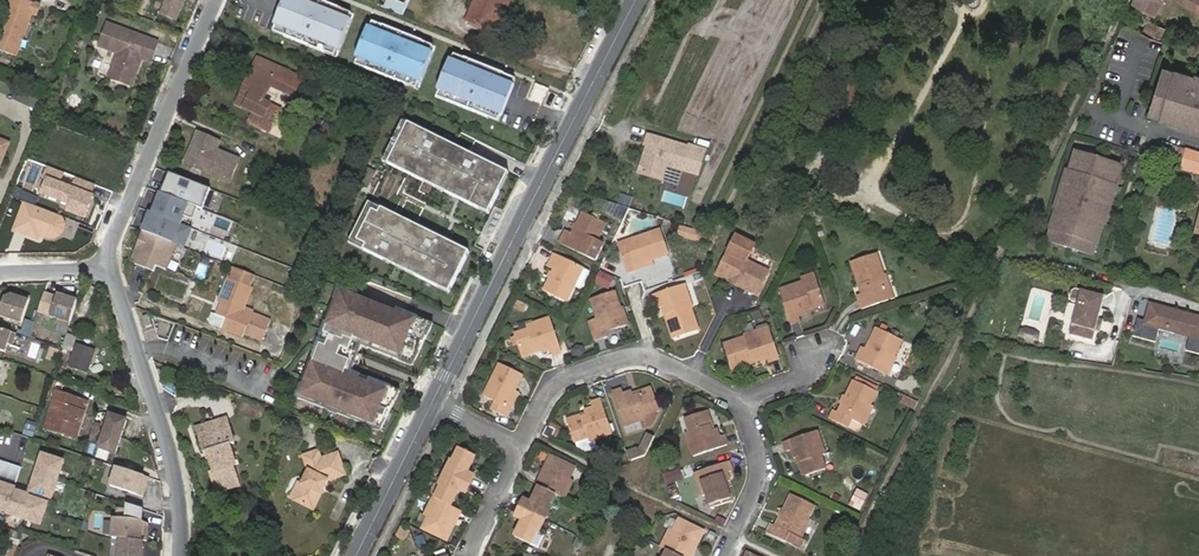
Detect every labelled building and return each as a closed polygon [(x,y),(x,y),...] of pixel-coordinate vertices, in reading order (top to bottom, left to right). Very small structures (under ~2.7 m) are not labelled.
[(25,0),(8,0),(0,21),(0,50),(16,56),(33,13),(37,15),(41,6),(25,0)] [(162,13),(177,19),(184,0),(167,0),(162,13)] [(299,0),(286,0),(273,31),(285,36),(299,0)] [(323,0),(299,0),(285,36),(325,52),(328,46),(341,51),(353,19),(340,14),(343,8),(323,0)] [(401,16),(407,5),(395,0),(386,0),(383,8),(401,16)] [(509,9),(512,0),(488,0),(509,9)] [(1134,2),(1156,12),(1162,0),(1135,0),(1134,2)] [(1198,11),(1198,0),(1178,0),(1198,11)] [(466,21),(499,36),(504,17),(472,4),(466,21)] [(343,8),(340,14),(353,19),(355,13),(343,8)] [(561,12),(557,21),(577,29),(580,20),(561,12)] [(370,26),(383,31),(385,25),(373,20),(370,26)] [(1147,22),(1141,34),(1149,37),(1155,25),(1147,22)] [(110,24),(101,46),(120,53),(111,77),(133,86),(143,59),(152,62),(160,43),(110,24)] [(385,25),(383,31),(370,26),(358,58),(371,63),(368,69),(409,85),(411,79),(424,84),(436,52),(424,47),(427,41),(385,25)] [(1155,25),(1149,37),(1158,41),(1163,30),(1155,25)] [(427,41),(424,47),(436,52),(439,46),(427,41)] [(328,46),(325,52),(338,57),(341,51),(328,46)] [(454,59),(466,64),(469,58),(456,53),(454,59)] [(243,110),(252,114),(264,120),(266,117),(272,105),(265,101),(273,83),(275,79),(288,85),(286,89),(300,95),(306,80),(293,74),(294,72),(258,58),(244,90),(252,93),(243,110)] [(371,63),(358,58),(355,64),(368,69),(371,63)] [(510,74),(469,58),(466,64),(454,59),(441,90),(454,95),(451,102),(492,118),(510,74)] [(1174,71),(1173,74),(1163,71),(1151,109),(1162,112),(1160,116),(1198,127),(1198,78),(1174,71)] [(521,79),(510,74),(492,118),(503,122),(521,79)] [(288,85),(275,79),(273,83),(286,89),(288,85)] [(411,79),(409,85),(422,90),(424,84),(411,79)] [(542,84),(535,100),(549,105),(555,89),(542,84)] [(252,93),(244,90),(236,107),(243,110),(252,93)] [(451,102),(454,95),(441,90),(439,96),(451,102)] [(276,122),(282,110),(272,105),(266,117),(276,122)] [(252,114),(248,125),(270,135),(276,122),(266,117),(264,120),(252,114)] [(388,165),(407,124),(402,122),(383,162),(388,165)] [(503,170),(407,124),(388,165),(423,182),(426,176),(448,187),(445,193),(478,209),(481,203),(491,208),(499,191),(494,188),(503,170)] [(189,165),(230,182),(238,163),(215,153),(216,148),(219,141),(197,132),(186,158),(191,160),(189,165)] [(690,146),(648,134),(645,143),(651,145),(648,156),(643,159),(639,171),(661,178),(666,163),(683,168),(690,146)] [(9,144),(0,140),(0,166),(9,144)] [(1180,171),(1186,150),(1173,146),(1166,166),(1180,171)] [(240,158),(216,148),(215,153),(238,163),(240,158)] [(1193,174),(1198,175),(1198,154),(1186,150),(1180,171),(1193,174)] [(1097,244),(1116,184),(1112,183),(1118,164),(1080,153),(1074,171),(1071,170),(1052,230),(1055,231),(1052,241),(1090,253),(1093,243),(1097,244)] [(52,168),(42,188),(39,197),(67,207),(65,213),(85,222),(99,187),(52,168)] [(508,172),(503,170),(494,188),(499,191),(508,172)] [(171,173),(163,193),(198,208),(204,210),(212,190),(171,173)] [(426,176),(423,182),(445,193),(448,187),(426,176)] [(163,193),(161,192),(158,199),(155,197),(150,211),(182,224),(186,215),(194,219),(198,208),(163,193)] [(629,207),(631,197),(621,194),(618,204),(629,207)] [(24,201),(12,229),(43,240),(60,236),(67,226),(65,217),(24,201)] [(369,202),(366,208),(378,214),(381,208),(369,202)] [(481,203),(478,209),(488,213),(491,208),(481,203)] [(613,219),(624,221),(627,208),(616,205),(613,219)] [(378,214),(366,208),(351,238),(363,244),(361,249),(439,287),(442,282),(452,287),(467,257),(457,252),(460,247),(381,208),(378,214)] [(825,213),(813,208),(809,215),(821,221),(825,213)] [(182,224),(150,211),(142,230),(143,231),(177,244),(185,248),(193,229),(182,224)] [(590,241),(594,243),(604,222),(585,214),(574,235),(566,230),(560,244),(587,257),(589,254),(585,252),(590,241)] [(681,222),(678,231),(696,237),(699,228),(681,222)] [(177,244),(143,231),(133,257),(138,259),(136,263),(155,271),(157,266),(167,270),(177,244)] [(632,262),(644,257),(661,252),(655,233),(622,244),(625,255),(618,258),(622,270),(634,266),(632,262)] [(736,236),(717,273),(729,279),(734,277),(741,281),(739,284),(757,293),(767,272),(746,261),(754,245),(736,236)] [(349,243),(361,249),(363,244),(351,238),(349,243)] [(589,254),(594,243),(590,241),(585,252),(589,254)] [(460,247),(457,252),(467,257),(469,252),(460,247)] [(572,278),(578,264),(555,253),(549,267),(556,271),(547,290),(567,300),(576,281),(572,278)] [(886,287),(875,253),(847,262),(853,283),(858,281),(861,292),(857,293),(855,294),(859,308),(887,299),(883,287),(886,287)] [(647,262),(644,257),(632,262),(634,266),(647,262)] [(199,262),(193,278),(205,282),(211,266),(199,262)] [(584,266),(578,264),(572,278),(576,281),(584,266)] [(262,279),(236,268),(230,284),(255,293),(262,279)] [(575,286),(580,289),(589,272),(584,269),(575,286)] [(599,270),(593,281),(608,288),(613,277),(599,270)] [(452,287),(442,282),(439,287),(449,292),(452,287)] [(685,283),(678,286),(683,297),(686,296),(689,295),(685,283)] [(228,304),(226,309),(221,321),(217,331),(226,335),(243,341),(245,337),(268,347),(277,327),(253,317),(254,315),(247,312),(255,293),(230,284),(223,302),(228,304)] [(804,284),(780,292),(791,327),(799,325),(797,318),(805,316),(804,311),(822,305),(815,285),(806,288),(804,284)] [(683,297),(678,286),(654,294),(658,305),(661,304),(667,302),(671,312),(664,314),(673,337),(697,329),(686,296),(683,297)] [(350,374),(360,347),(412,367),(433,326),(337,289),(295,399),(379,432),(399,393),(350,374)] [(1104,298),(1076,290),(1072,292),(1070,299),(1072,303),(1078,305),(1069,336),(1092,342),(1094,332),(1098,320),(1104,298)] [(69,329),(78,303),(59,296),(51,317),(58,320),(57,324),(69,329)] [(22,325),(31,300),(22,297),(21,300),(12,297),(5,300),(0,314),(0,317),(22,325)] [(609,297),(587,304),(593,323),(577,328),(582,345),(598,338),(597,334),(618,328),(609,297)] [(667,302),(661,304),(664,314),(671,312),(667,302)] [(1135,318),(1131,336),(1153,341),(1157,328),(1158,325),(1188,332),(1187,336),(1184,349),(1198,353),(1198,316),(1158,305),(1153,323),(1135,318)] [(570,310),(566,318),(572,321),(576,312),(570,310)] [(148,330),(154,328),(151,317),(144,319),(148,330)] [(542,343),(543,348),(545,352),(552,349),(554,354),(563,351),(551,317),(526,326),(527,329),(515,333),(521,350),(542,343)] [(217,331),(221,321),(216,318),(212,326),(213,329),(217,331)] [(1099,334),(1103,322),(1098,320),(1094,332),(1099,334)] [(756,327),(757,330),(758,334),(770,331),(768,324),(756,327)] [(854,358),(880,371),(890,351),(893,353),(901,336),(876,324),(865,346),(860,344),(854,358)] [(1158,325),(1157,328),(1187,336),(1188,332),(1158,325)] [(16,335),(0,329),(0,351),(5,353),(8,345),(12,346),(16,335)] [(758,334),(757,330),(724,341),(732,365),(752,359),(751,355),(760,352),(761,357),(763,360),(778,355),(770,331),(758,334)] [(75,339),(67,336),(62,350),(70,353),(75,339)] [(523,355),(543,348),(542,343),(521,350),(523,355)] [(95,352),(77,347),(70,368),(88,374),(95,352)] [(890,351),(880,371),(884,373),(893,353),(890,351)] [(509,406),(516,391),(524,375),(501,365),(487,394),(497,400),(493,409),(508,416),(512,407),(509,406)] [(854,419),(870,386),(849,375),(833,407),(829,405),(825,413),(843,421),(846,415),(854,419)] [(106,385),(99,383),(96,393),(104,395),(106,385)] [(651,388),(633,394),(634,399),(653,393),(651,388)] [(634,399),(633,394),(632,392),(622,395),(620,389),(615,391),(627,427),(643,421),(649,419),(648,414),(655,412),(658,411),(653,393),(634,399)] [(519,392),(516,391),(509,406),(512,407),(519,392)] [(89,404),(57,393),(45,429),(78,439),(89,404)] [(902,396),(899,404),(915,409),(917,401),(902,396)] [(582,419),(563,426),(567,441),(580,436),(582,444),(608,436),(596,401),(587,403),(589,409),(580,413),(580,414),(582,419)] [(708,407),(703,408),(711,430),(715,428),(708,407)] [(711,430),(703,408),(685,414),(689,426),(683,428),(691,454),(725,443),(722,433),(718,435),(715,428),(711,430)] [(649,419),(643,421),(645,429),(655,426),(656,416),(655,412),(648,414),(649,419)] [(561,421),(563,426),(582,419),(580,414),(561,421)] [(116,455),(127,421),(110,416),(99,449),(116,455)] [(231,422),(201,432),(209,456),(213,455),(215,461),(217,471),(214,472),(218,486),(241,480),(237,466),(240,465),(234,446),(239,444),(231,422)] [(557,428),(547,424),(542,433),(552,438),(557,428)] [(814,427),(782,439),(785,446),(789,445),(792,453),(797,451),(804,470),(824,464),(819,452),(822,450),(814,427)] [(32,437),(44,441),(47,432),(35,428),(32,437)] [(636,448),(626,452),(629,461),(643,456),(653,436),(646,433),(637,451),(636,448)] [(450,458),(444,470),(471,482),(475,474),(473,473),(481,457),(458,446),(453,459),(450,458)] [(307,489),(301,502),(319,510),(330,487),(346,476),(337,453),(320,459),(317,451),(301,456),(310,481),(307,489)] [(540,481),(558,490),(566,493),(574,477),(569,474),(573,463),(550,452),(538,480),(540,481)] [(30,492),(50,499),(62,462),(42,456),(30,492)] [(721,476),(727,474),(726,466),(728,465),(727,459),(693,471),(700,492),(705,490),(709,503),(727,498),(726,494),(721,476)] [(14,482),(19,467),(0,460),(0,477),(14,482)] [(110,486),(142,497),(148,479),(116,468),(110,486)] [(471,482),(444,470),(438,482),(441,484),(434,497),(456,507),(464,491),(466,492),(471,482)] [(733,492),(727,474),(721,476),(726,494),(733,492)] [(220,493),(243,487),(241,480),(218,486),(220,493)] [(523,507),(548,518),(552,509),(549,508),(558,490),(540,481),(532,498),(530,498),(527,497),(523,507)] [(474,484),(471,482),(466,492),(470,495),(474,484)] [(486,489),(474,484),(470,495),(466,492),(464,491),(456,507),(462,510),(473,516),(486,489)] [(14,489),(0,485),(0,510),(7,512),(6,514),(39,525),(46,504),(28,498),(29,497),(13,492),(14,489)] [(297,500),(301,502),(307,489),(303,487),(297,500)] [(847,504),(860,510),(868,493),(856,487),(847,504)] [(812,502),(790,491),(775,522),(768,519),(764,527),(783,537),(787,529),(797,533),(812,502)] [(456,507),(434,497),(431,495),(423,513),(427,514),(422,527),(448,538),(462,510),(456,507)] [(519,505),(523,507),(527,497),(524,495),(519,505)] [(523,507),(519,515),(523,517),(515,532),(534,541),(541,526),(544,527),(548,518),(523,507)] [(143,544),(147,544),(148,525),(141,522),(130,521),(130,511),(116,510),(114,540),(121,540),(119,555),(142,555),(143,544)] [(667,542),(686,551),(692,554),(704,527),(680,515),(675,524),(670,523),(662,540),(667,542)] [(399,526),(396,535),(406,538),(409,529),(399,526)] [(544,527),(541,526),(534,541),(539,543),(546,528),(544,527)] [(554,532),(546,528),(539,543),(547,547),(554,532)] [(686,551),(667,542),(661,555),(684,555),(686,551)]
